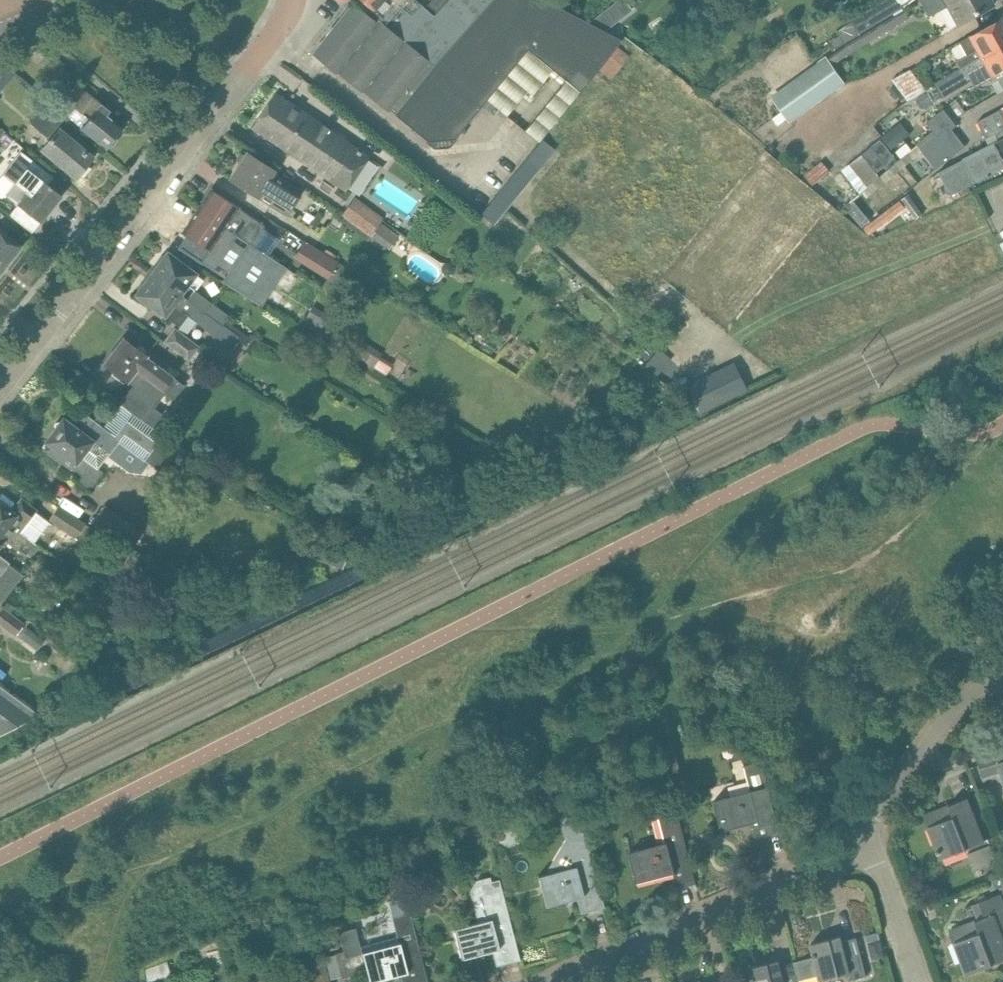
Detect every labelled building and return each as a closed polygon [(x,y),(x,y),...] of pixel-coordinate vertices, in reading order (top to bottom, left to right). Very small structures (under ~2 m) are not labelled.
[(621,40),(546,0),(492,0),(436,61),(372,10),(368,15),(353,3),(312,53),(337,73),(338,72),(363,92),(364,91),(389,111),(389,110),(394,114),(394,115),(427,142),(452,142),(527,49),(580,91),(605,60),(615,48),(621,40)] [(372,10),(436,61),(492,0),(432,0),(428,5),(436,12),(434,16),(416,0),(361,0),(372,10)] [(612,4),(622,18),(632,9),(625,0),(617,0),(612,4)] [(913,0),(884,0),(849,20),(860,36),(913,0)] [(995,4),(993,0),(931,0),(937,12),(949,6),(959,24),(995,4)] [(828,59),(833,65),(850,53),(872,39),(910,18),(906,10),(866,32),(828,59)] [(961,39),(968,53),(958,58),(963,68),(963,69),(1002,46),(1002,17),(961,39)] [(963,69),(967,76),(976,71),(982,82),(994,76),(1002,72),(1002,46),(963,69)] [(615,48),(605,60),(614,68),(624,56),(615,48)] [(827,58),(802,76),(773,97),(790,121),(845,82),(833,65),(828,59),(827,58)] [(963,69),(963,68),(935,84),(943,98),(963,86),(970,81),(968,78),(967,76),(963,69)] [(909,69),(891,79),(907,100),(925,90),(909,69)] [(67,93),(86,109),(84,112),(90,117),(82,128),(106,148),(122,128),(105,115),(109,111),(75,83),(67,93)] [(345,189),(347,187),(368,156),(275,93),(252,126),(345,189)] [(59,129),(68,119),(48,102),(30,123),(50,139),(42,148),(76,177),(92,157),(59,129)] [(979,121),(988,139),(997,134),(1000,139),(965,158),(966,159),(941,172),(953,195),(1002,169),(1002,108),(979,121)] [(934,135),(920,146),(938,169),(967,146),(954,129),(959,125),(946,109),(925,124),(934,135)] [(892,149),(905,139),(894,127),(882,137),(892,149)] [(897,158),(882,139),(863,155),(877,173),(897,158)] [(20,151),(3,174),(14,183),(5,194),(6,195),(18,204),(10,215),(32,232),(61,195),(48,184),(53,177),(36,163),(20,151)] [(287,215),(302,192),(273,173),(276,169),(247,151),(229,179),(246,190),(287,215)] [(524,158),(478,215),(491,226),(538,169),(524,158)] [(211,189),(198,209),(232,232),(238,222),(254,233),(261,221),(237,206),(228,200),(211,189)] [(353,199),(343,214),(338,221),(365,239),(369,235),(389,250),(399,236),(378,221),(380,218),(353,199)] [(223,280),(261,305),(286,268),(232,232),(198,209),(174,244),(225,278),(223,280)] [(20,246),(0,230),(0,272),(20,246)] [(305,242),(294,259),(326,279),(337,263),(305,242)] [(167,252),(152,272),(205,313),(213,303),(187,283),(195,273),(167,252)] [(205,313),(152,272),(136,294),(179,327),(188,315),(198,323),(199,322),(231,347),(236,340),(245,346),(251,338),(227,320),(223,326),(205,313)] [(174,328),(164,342),(194,364),(204,350),(174,328)] [(123,338),(104,364),(114,371),(112,374),(124,383),(126,380),(127,381),(136,369),(163,389),(172,376),(145,356),(146,355),(123,338)] [(350,359),(370,371),(377,361),(356,348),(350,359)] [(700,415),(746,393),(741,384),(739,379),(707,395),(700,381),(687,388),(695,404),(700,415)] [(129,390),(120,402),(119,404),(120,405),(140,419),(150,405),(129,390)] [(159,433),(140,419),(120,405),(104,427),(83,413),(73,426),(63,418),(61,420),(56,422),(55,424),(54,429),(45,441),(49,444),(45,449),(72,468),(83,476),(79,481),(90,489),(103,472),(97,468),(109,453),(110,453),(119,441),(174,481),(181,471),(168,461),(177,443),(160,432),(159,433)] [(5,537),(26,553),(34,542),(37,544),(54,523),(50,520),(35,509),(21,498),(12,510),(0,501),(0,533),(5,537)] [(94,519),(122,538),(133,546),(143,532),(103,505),(94,519)] [(50,520),(54,523),(75,536),(84,523),(58,507),(50,520)] [(4,598),(23,574),(8,563),(9,562),(0,555),(0,594),(4,598)] [(0,612),(0,624),(15,635),(23,624),(3,608),(0,612)] [(39,716),(0,687),(0,734),(39,716)] [(69,689),(60,692),(63,699),(72,696),(69,689)] [(976,756),(983,777),(1002,771),(1002,773),(1002,747),(976,756)] [(781,832),(775,812),(765,773),(755,763),(744,765),(751,791),(714,800),(722,830),(753,822),(757,838),(781,832)] [(682,792),(685,786),(683,780),(672,783),(675,794),(682,792)] [(924,815),(941,858),(967,848),(974,868),(996,859),(988,838),(984,840),(967,797),(924,815)] [(666,842),(656,845),(629,852),(637,882),(668,874),(672,890),(696,883),(678,812),(659,817),(666,842)] [(604,907),(599,888),(592,861),(582,821),(566,826),(572,850),(561,870),(538,876),(546,906),(576,898),(580,913),(604,907)] [(496,966),(520,960),(499,879),(481,884),(490,918),(453,928),(461,958),(492,950),(496,966)] [(988,882),(991,889),(1000,886),(997,879),(988,882)] [(309,897),(308,898),(311,904),(312,907),(324,902),(320,893),(309,897)] [(973,904),(979,919),(950,930),(967,974),(1002,960),(1002,938),(1002,936),(1002,935),(1002,902),(1000,894),(973,904)] [(423,964),(410,913),(392,917),(397,937),(360,947),(355,927),(338,932),(343,951),(335,953),(341,978),(367,971),(369,981),(370,981),(400,974),(402,981),(428,981),(423,964)] [(799,980),(819,975),(820,980),(849,973),(851,980),(866,976),(856,937),(842,941),(841,936),(811,943),(814,956),(794,961),(799,980)] [(884,956),(880,940),(868,943),(872,959),(884,956)] [(323,954),(305,958),(311,981),(330,981),(323,954)] [(780,965),(779,960),(749,968),(752,981),(747,981),(800,981),(799,980),(794,961),(780,965)]
